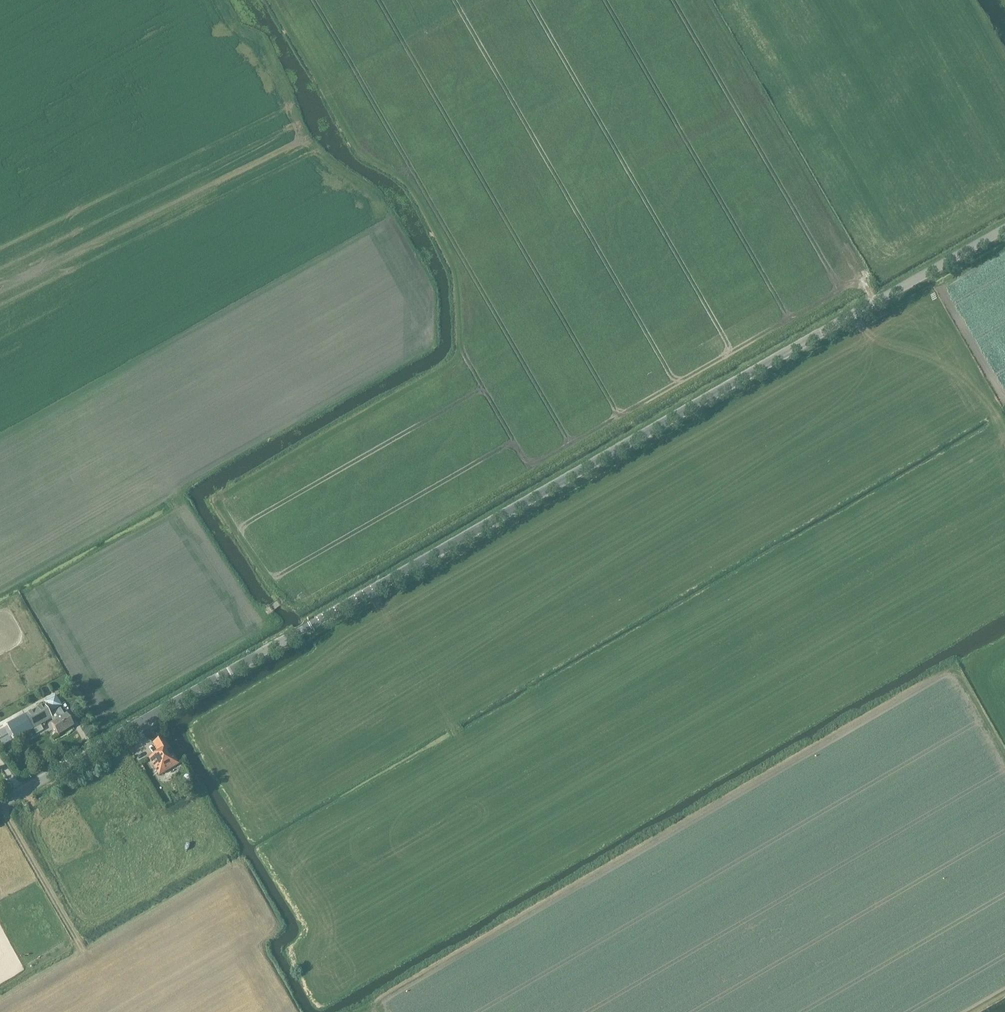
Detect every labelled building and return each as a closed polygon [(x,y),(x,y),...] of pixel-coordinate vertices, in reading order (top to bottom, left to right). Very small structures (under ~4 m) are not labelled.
[(53,723),(65,716),(63,713),(60,709),(49,715),(44,705),(26,715),(7,725),(15,739),(51,719),(53,723)] [(65,716),(53,723),(51,724),(58,736),(74,726),(67,715),(65,716)] [(158,753),(148,759),(159,776),(178,764),(164,737),(161,739),(159,738),(156,740),(156,742),(153,743),(158,753)]
